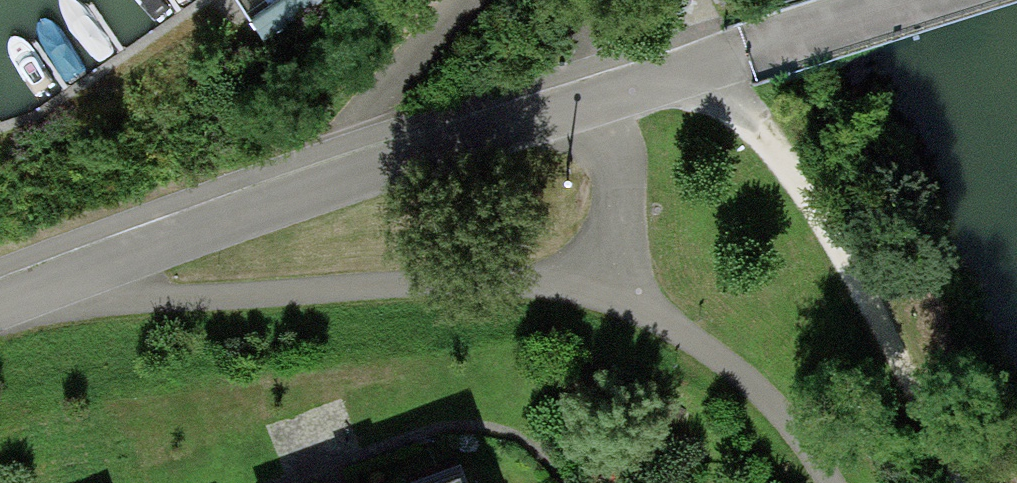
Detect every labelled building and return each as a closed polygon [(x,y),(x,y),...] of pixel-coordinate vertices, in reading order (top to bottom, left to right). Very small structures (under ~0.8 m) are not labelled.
[(351,482),(477,482),(461,440),(351,482)]
